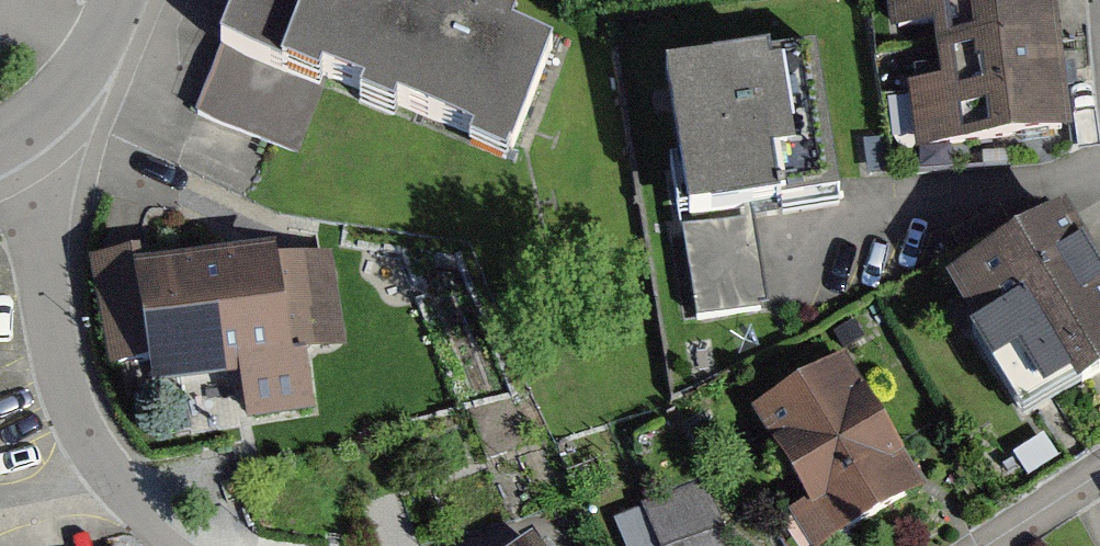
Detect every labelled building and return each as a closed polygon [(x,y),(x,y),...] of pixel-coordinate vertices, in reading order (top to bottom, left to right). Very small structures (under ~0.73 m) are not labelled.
[(200,115),(298,150),(321,87),(515,158),(562,30),(479,0),(242,0),(200,115)] [(900,155),(1073,143),(1062,0),(889,0),(900,155)] [(819,55),(662,75),(693,324),(753,317),(741,221),(839,209),(819,55)] [(945,281),(1037,439),(1099,402),(1099,301),(1052,219),(945,281)] [(331,250),(138,270),(153,413),(346,392),(331,250)] [(747,407),(828,545),(846,545),(936,493),(850,347),(747,407)] [(641,512),(655,545),(725,545),(701,488),(641,512)]
